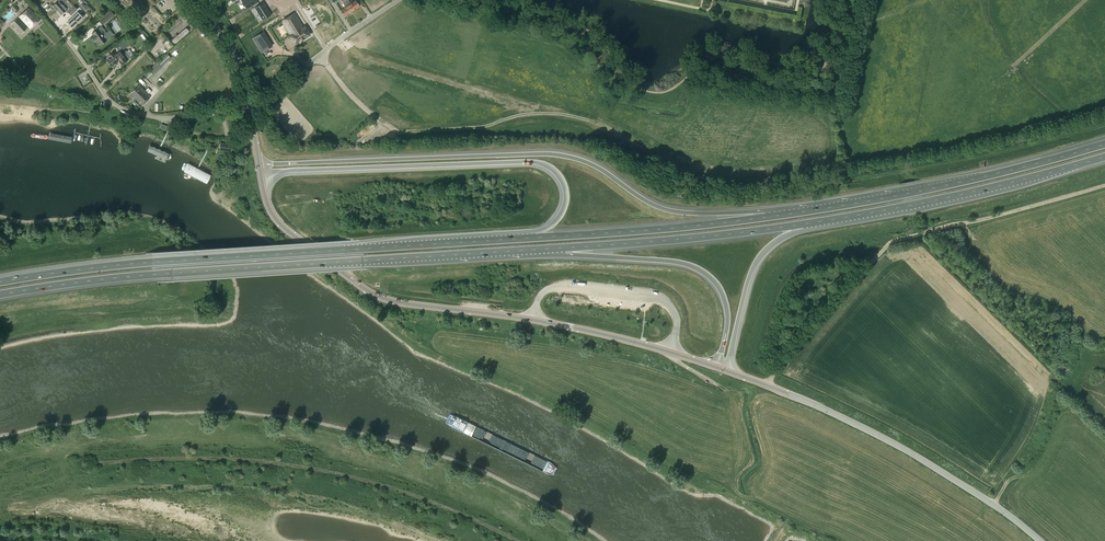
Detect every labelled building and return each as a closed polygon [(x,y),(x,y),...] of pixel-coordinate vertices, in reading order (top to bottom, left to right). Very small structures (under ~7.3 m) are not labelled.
[(58,1),(53,6),(57,11),(62,5),(66,1),(66,0),(58,0),(58,1)] [(241,0),(246,9),(257,2),(256,0),(242,0),(241,0)] [(343,3),(343,4),(345,7),(343,7),(344,8),(340,10),(344,16),(352,11),(345,0),(341,0),(343,3)] [(352,11),(359,6),(356,0),(352,2),(350,3),(348,0),(345,0),(352,11)] [(72,8),(66,1),(62,5),(57,11),(61,15),(66,10),(71,15),(77,10),(73,6),(72,8)] [(263,2),(254,7),(262,19),(270,14),(263,2)] [(40,19),(29,8),(19,17),(30,28),(40,19)] [(11,10),(5,17),(8,20),(14,13),(11,10)] [(102,25),(114,15),(111,11),(99,21),(102,25)] [(83,18),(78,13),(67,23),(72,28),(83,18)] [(289,36),(294,44),(309,35),(304,27),(303,28),(294,13),(281,21),(290,36),(289,36)] [(21,34),(27,29),(17,18),(11,24),(21,34)] [(100,45),(106,41),(98,29),(92,33),(93,35),(90,38),(93,41),(96,39),(100,45)] [(172,39),(175,42),(186,33),(184,30),(178,35),(177,33),(174,35),(175,37),(172,39)] [(264,31),(253,36),(260,52),(272,46),(264,31)] [(121,42),(121,43),(125,48),(131,44),(127,38),(121,42)] [(120,59),(118,60),(121,65),(122,65),(127,61),(131,58),(130,57),(133,55),(129,50),(127,52),(126,51),(121,54),(122,55),(119,57),(120,59)] [(122,55),(121,54),(119,51),(119,52),(114,55),(112,53),(109,56),(111,58),(110,59),(109,58),(108,59),(109,59),(107,60),(111,66),(118,60),(120,59),(119,57),(122,55)] [(143,74),(145,76),(148,80),(163,66),(158,61),(143,74)] [(142,106),(150,97),(145,92),(139,85),(129,95),(132,99),(134,97),(142,106)] [(48,131),(47,139),(70,144),(72,136),(48,131)] [(221,143),(220,149),(230,152),(232,145),(223,143),(221,143)] [(146,145),(143,153),(164,161),(167,154),(146,145)] [(189,166),(187,172),(206,180),(208,175),(189,166)]
